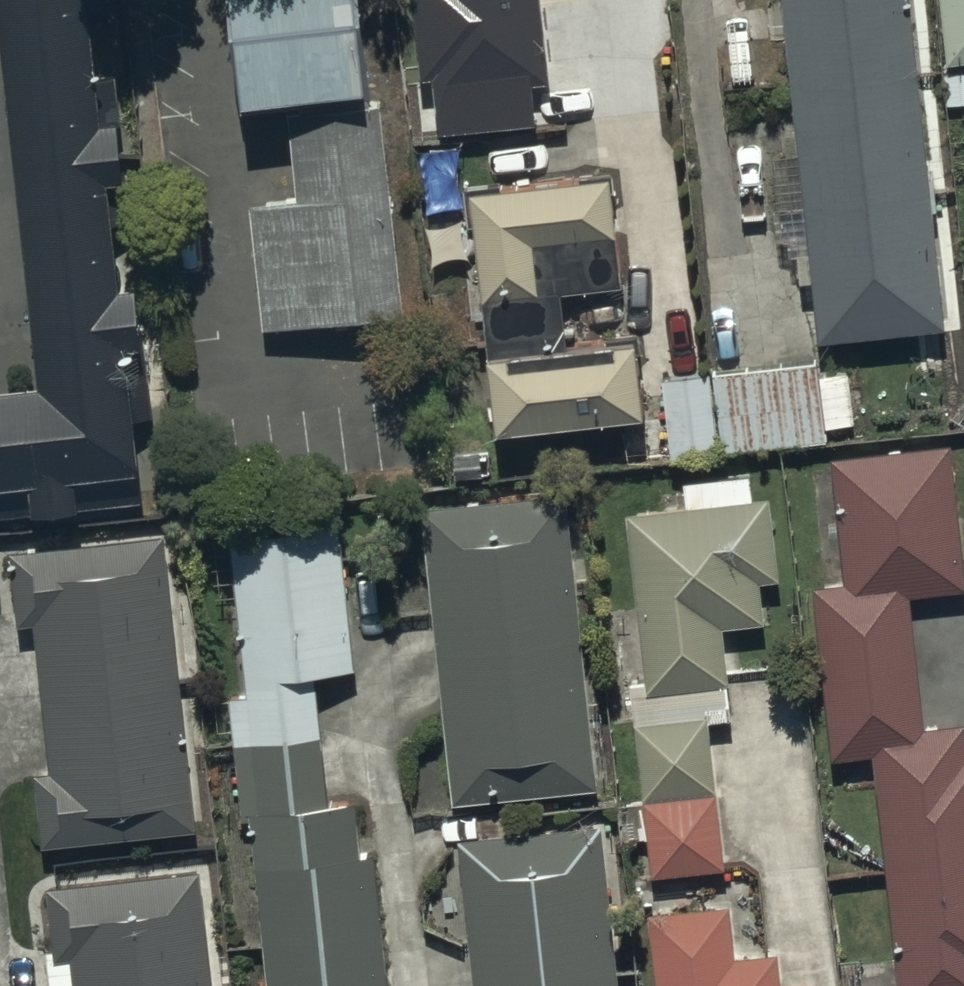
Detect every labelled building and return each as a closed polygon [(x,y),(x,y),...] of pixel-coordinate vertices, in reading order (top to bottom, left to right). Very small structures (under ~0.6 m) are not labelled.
[(29,505),(33,535),(78,529),(75,500),(142,490),(126,367),(142,365),(136,302),(119,305),(106,204),(125,202),(118,138),(102,141),(89,30),(112,27),(109,0),(0,0),(0,29),(37,389),(0,395),(0,508),(29,505)] [(244,130),(370,116),(357,0),(229,0),(244,130)] [(444,117),(454,115),(458,147),(567,134),(552,0),(431,0),(444,117)] [(818,355),(945,342),(910,0),(782,0),(818,355)] [(949,73),(963,72),(963,0),(941,0),(949,73)] [(380,123),(291,134),(300,209),(247,215),(263,348),(406,331),(380,123)] [(606,178),(465,195),(485,370),(573,359),(566,306),(621,299),(606,178)] [(573,359),(485,370),(496,454),(644,435),(633,351),(573,359)] [(817,362),(710,376),(722,465),(829,451),(817,362)] [(710,376),(658,383),(670,472),(722,465),(710,376)] [(829,467),(844,593),(810,597),(831,771),(869,767),(896,985),(963,985),(963,731),(926,736),(911,610),(963,604),(963,543),(953,452),(829,467)] [(685,515),(625,522),(645,688),(647,706),(731,697),(726,645),(766,640),(760,593),(781,591),(770,506),(755,508),(752,478),(682,486),(685,515)] [(568,500),(421,516),(453,815),(600,799),(568,500)] [(229,548),(244,704),(229,706),(241,830),(249,830),(266,985),(389,985),(376,862),(361,865),(356,811),(328,814),(318,692),(353,689),(341,531),(229,548)] [(165,544),(11,560),(18,635),(35,633),(50,780),(34,782),(42,856),(196,840),(165,544)] [(645,688),(629,690),(634,738),(707,729),(734,727),(731,697),(647,706),(645,688)] [(707,729),(634,738),(642,809),(716,800),(707,729)] [(716,800),(642,809),(652,887),(726,878),(716,800)] [(455,850),(470,985),(621,985),(603,834),(455,850)] [(47,897),(53,959),(45,959),(47,985),(211,985),(201,882),(47,897)] [(648,922),(656,985),(779,985),(777,963),(736,967),(729,912),(648,922)]
